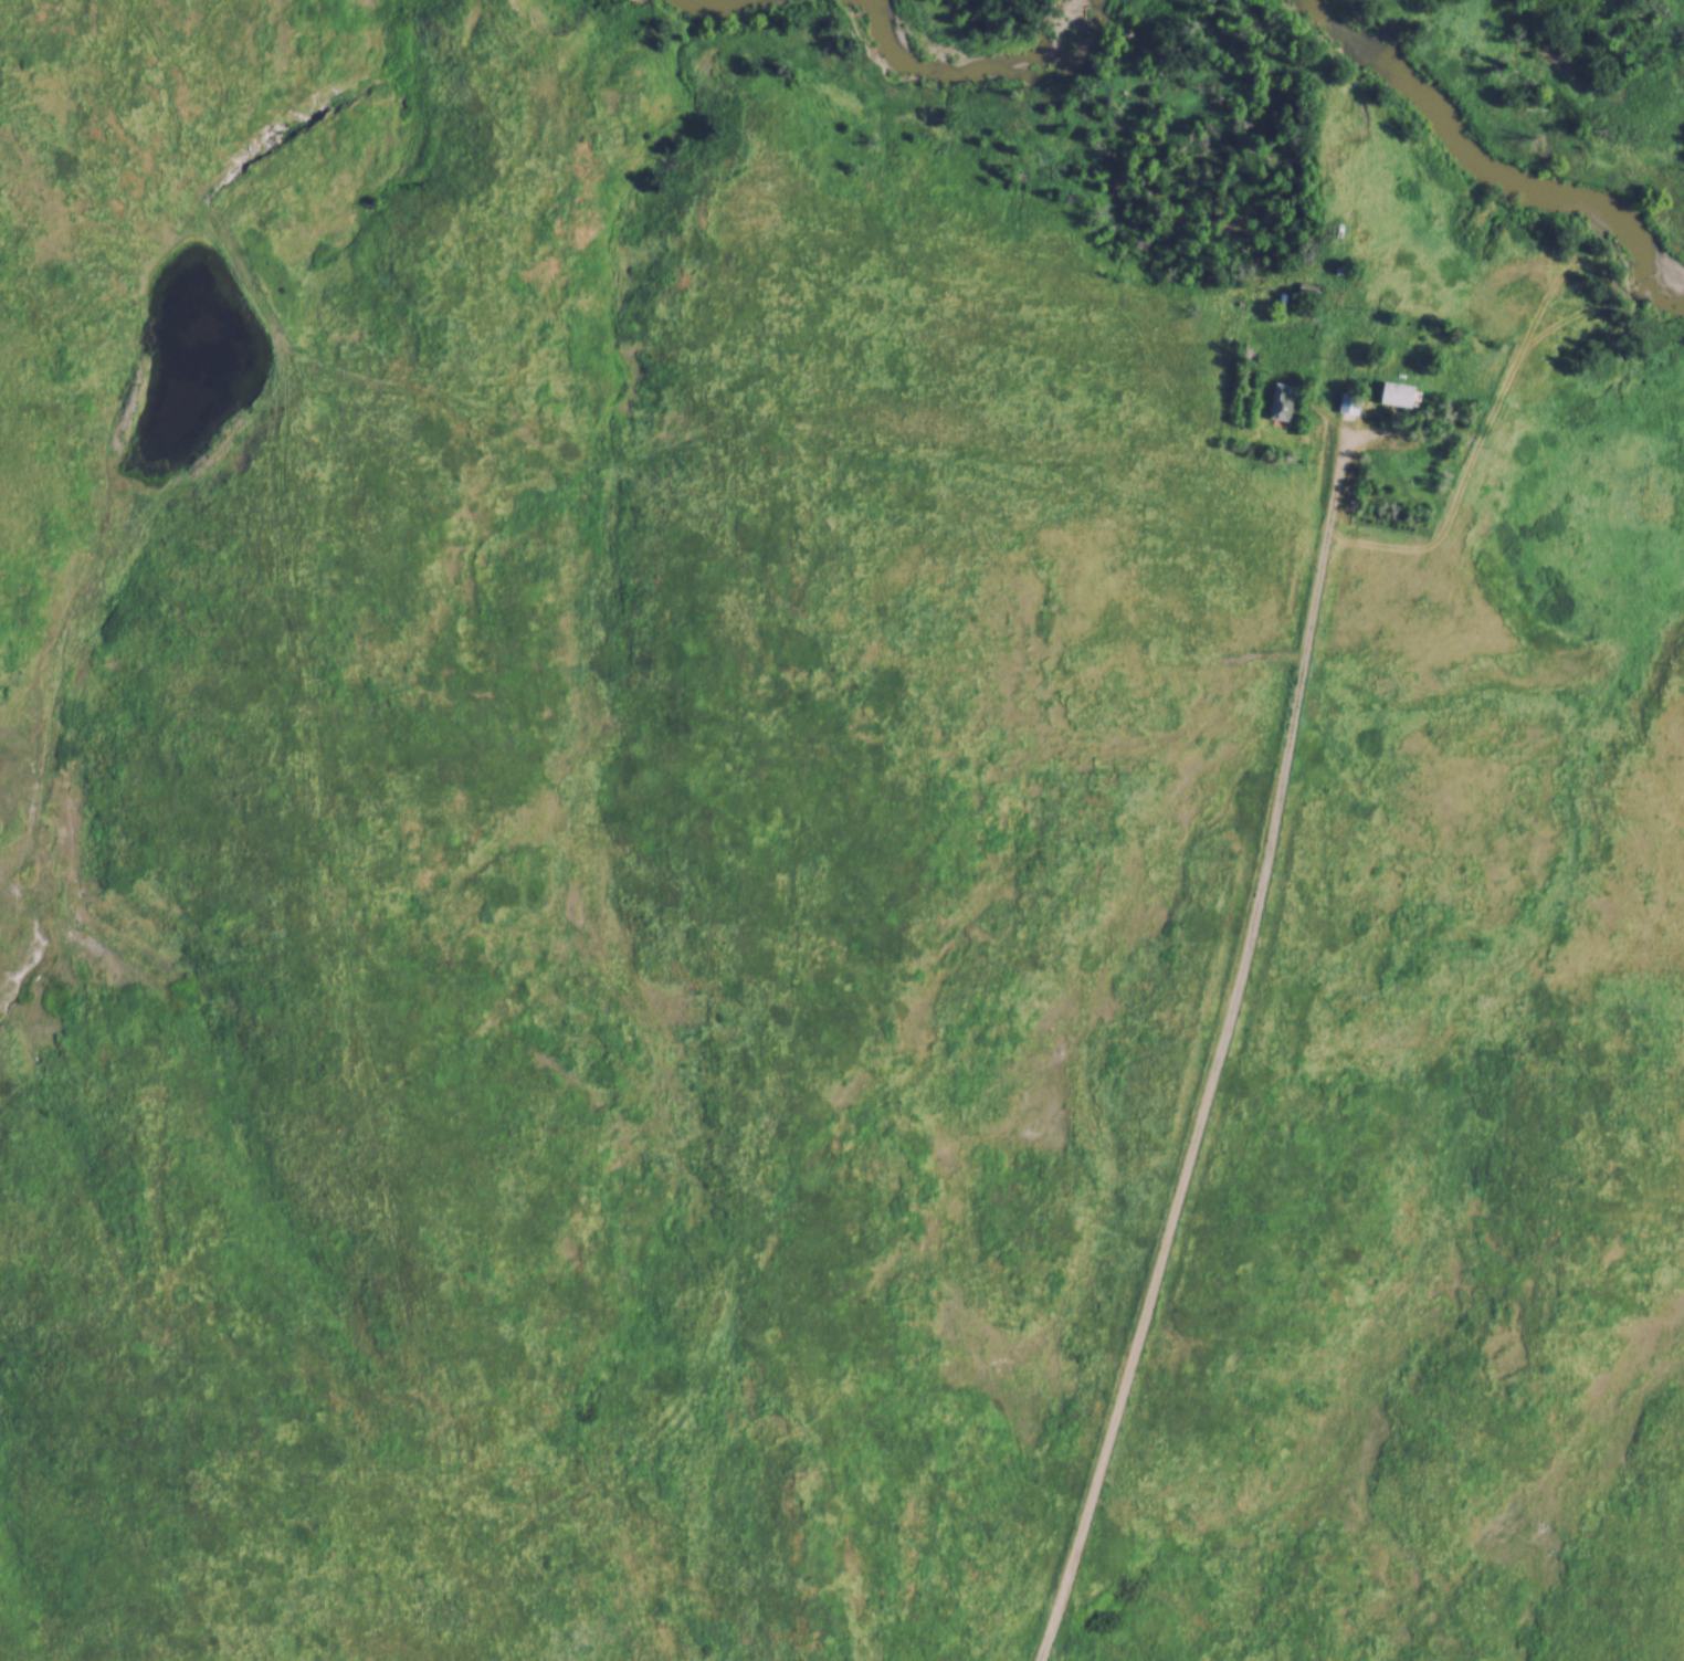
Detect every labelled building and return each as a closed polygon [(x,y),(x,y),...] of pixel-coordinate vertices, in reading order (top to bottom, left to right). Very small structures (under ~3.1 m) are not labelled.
[(1295,388),(1274,383),(1268,420),(1289,424),(1295,388)] [(1378,406),(1409,411),(1413,388),(1382,383),(1378,406)] [(1359,395),(1339,395),(1339,416),(1359,416),(1359,395)]
